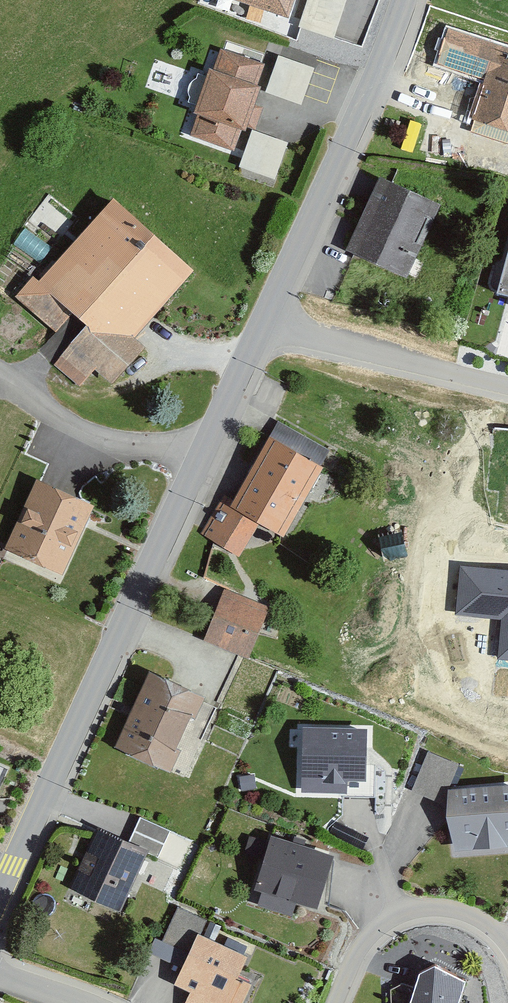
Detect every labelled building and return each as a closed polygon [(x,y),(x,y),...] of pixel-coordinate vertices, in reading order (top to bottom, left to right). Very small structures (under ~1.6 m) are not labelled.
[(301,26),(338,34),(345,0),(306,0),(301,26)] [(463,39),(456,61),(485,70),(472,113),(507,124),(507,54),(463,39)] [(250,52),(214,40),(186,127),(222,138),(250,52)] [(262,83),(290,90),(297,59),(270,52),(262,83)] [(277,130),(246,120),(234,159),(265,168),(277,130)] [(349,240),(405,265),(433,203),(378,178),(349,240)] [(98,339),(181,260),(119,195),(36,274),(98,339)] [(500,286),(507,288),(507,256),(500,286)] [(319,457),(267,431),(233,498),(286,524),(319,457)] [(2,542),(49,563),(79,494),(33,474),(2,542)] [(243,552),(257,522),(219,504),(205,534),(243,552)] [(460,567),(456,614),(502,619),(498,658),(507,659),(507,571),(460,567)] [(222,585),(204,629),(244,646),(263,602),(222,585)] [(169,761),(198,690),(151,670),(121,741),(169,761)] [(308,726),(307,780),(367,781),(368,728),(308,726)] [(450,786),(455,839),(507,835),(507,781),(450,786)] [(71,881),(113,902),(142,842),(99,822),(71,881)] [(258,876),(321,897),(335,856),(273,834),(258,876)] [(257,954),(202,928),(180,975),(235,1001),(257,954)] [(473,971),(445,963),(424,971),(415,1002),(464,1002),(473,971)] [(411,989),(394,987),(392,1002),(409,1002),(411,989)]
